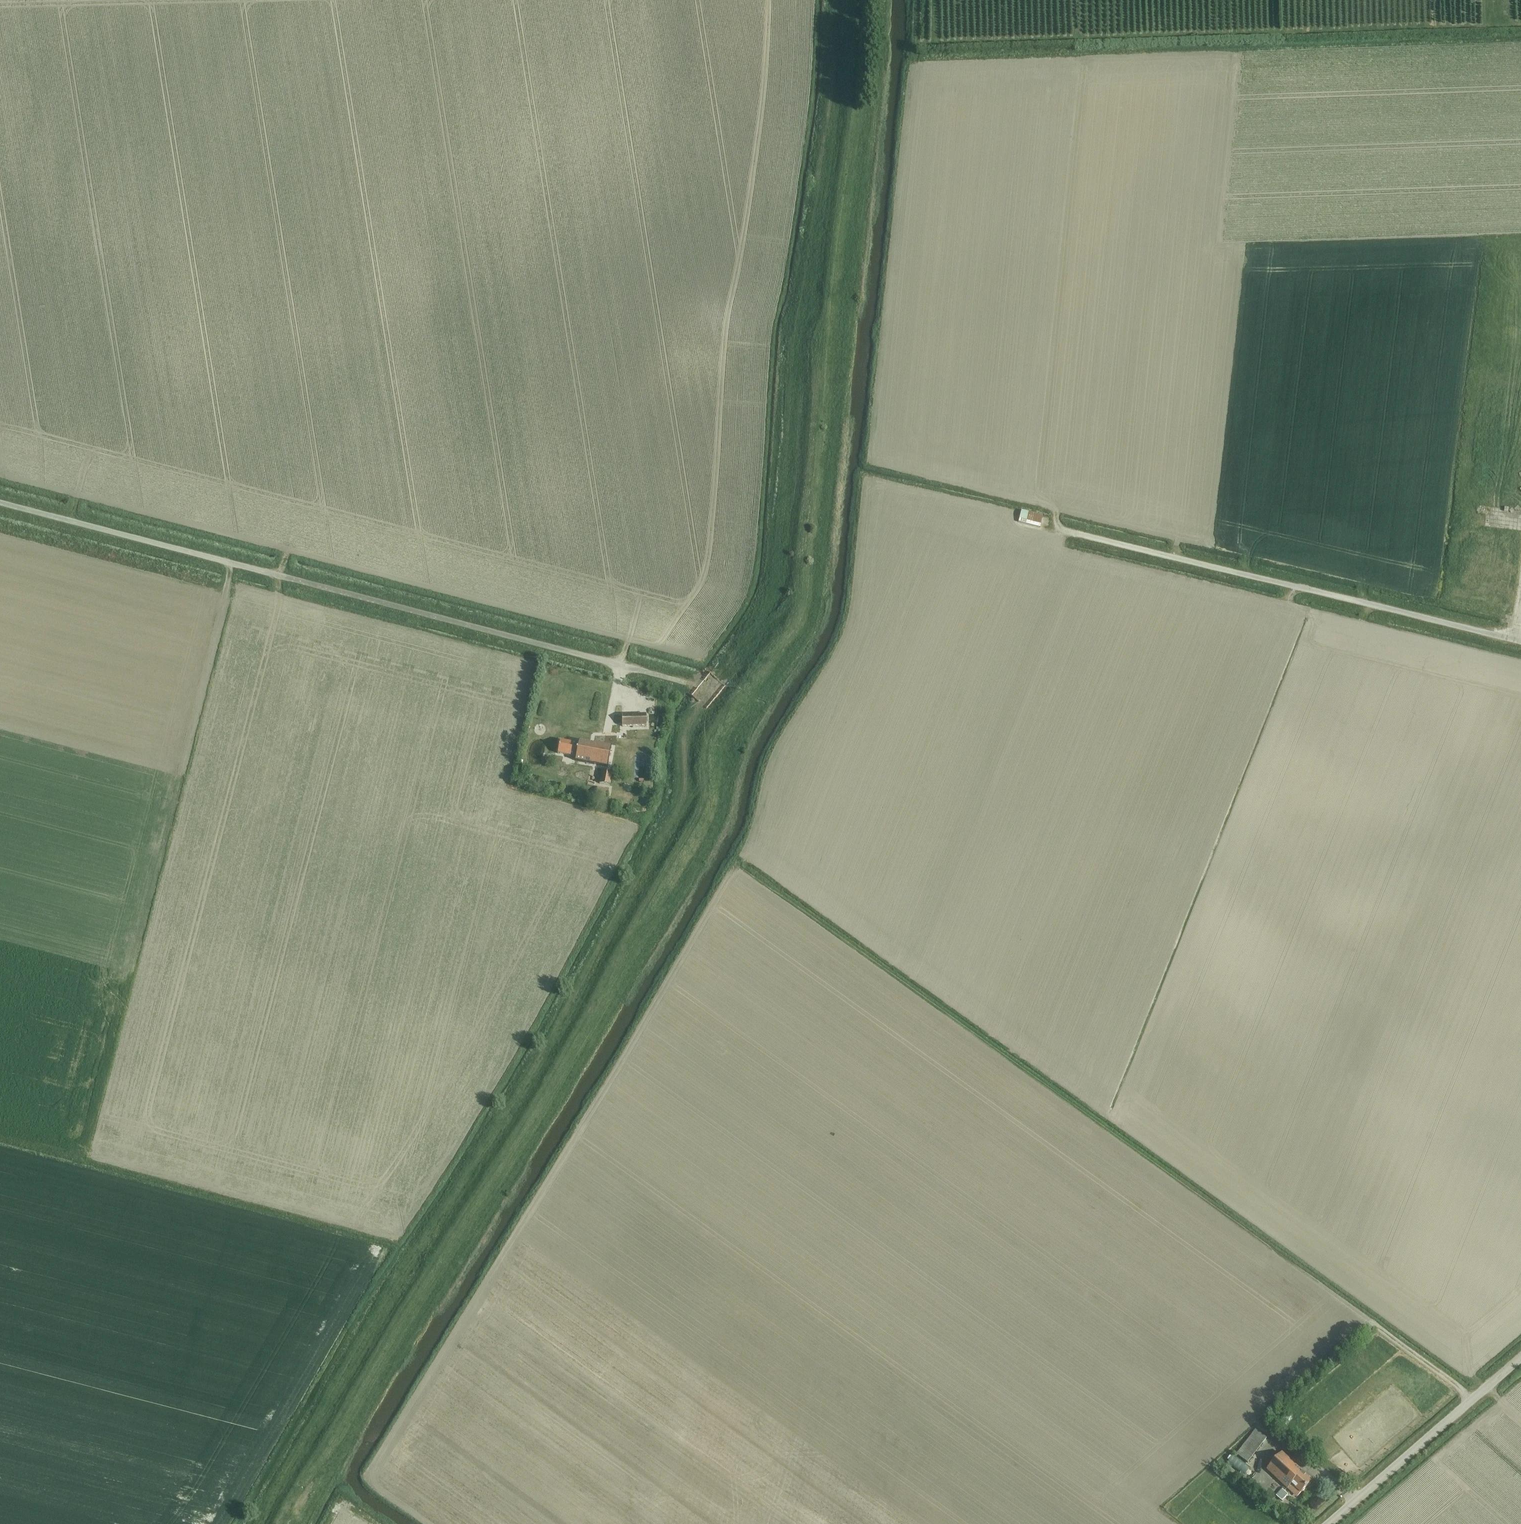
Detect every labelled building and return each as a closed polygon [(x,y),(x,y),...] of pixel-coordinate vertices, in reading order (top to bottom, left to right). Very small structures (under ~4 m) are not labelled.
[(1021,511),(1018,522),(1040,528),(1043,517),(1021,511)] [(620,715),(621,725),(646,724),(645,713),(620,715)] [(576,756),(579,744),(560,740),(558,753),(576,756)] [(580,740),(579,744),(576,756),(576,760),(606,766),(607,762),(626,766),(629,749),(580,740)] [(599,783),(610,785),(613,774),(602,771),(599,783)] [(595,796),(607,798),(609,789),(597,787),(595,796)] [(1237,1455),(1248,1463),(1267,1439),(1256,1430),(1237,1455)] [(1296,1489),(1301,1493),(1312,1482),(1282,1453),(1267,1469),(1292,1493),(1296,1489)] [(1276,1496),(1282,1501),(1288,1495),(1282,1489),(1276,1496)]
